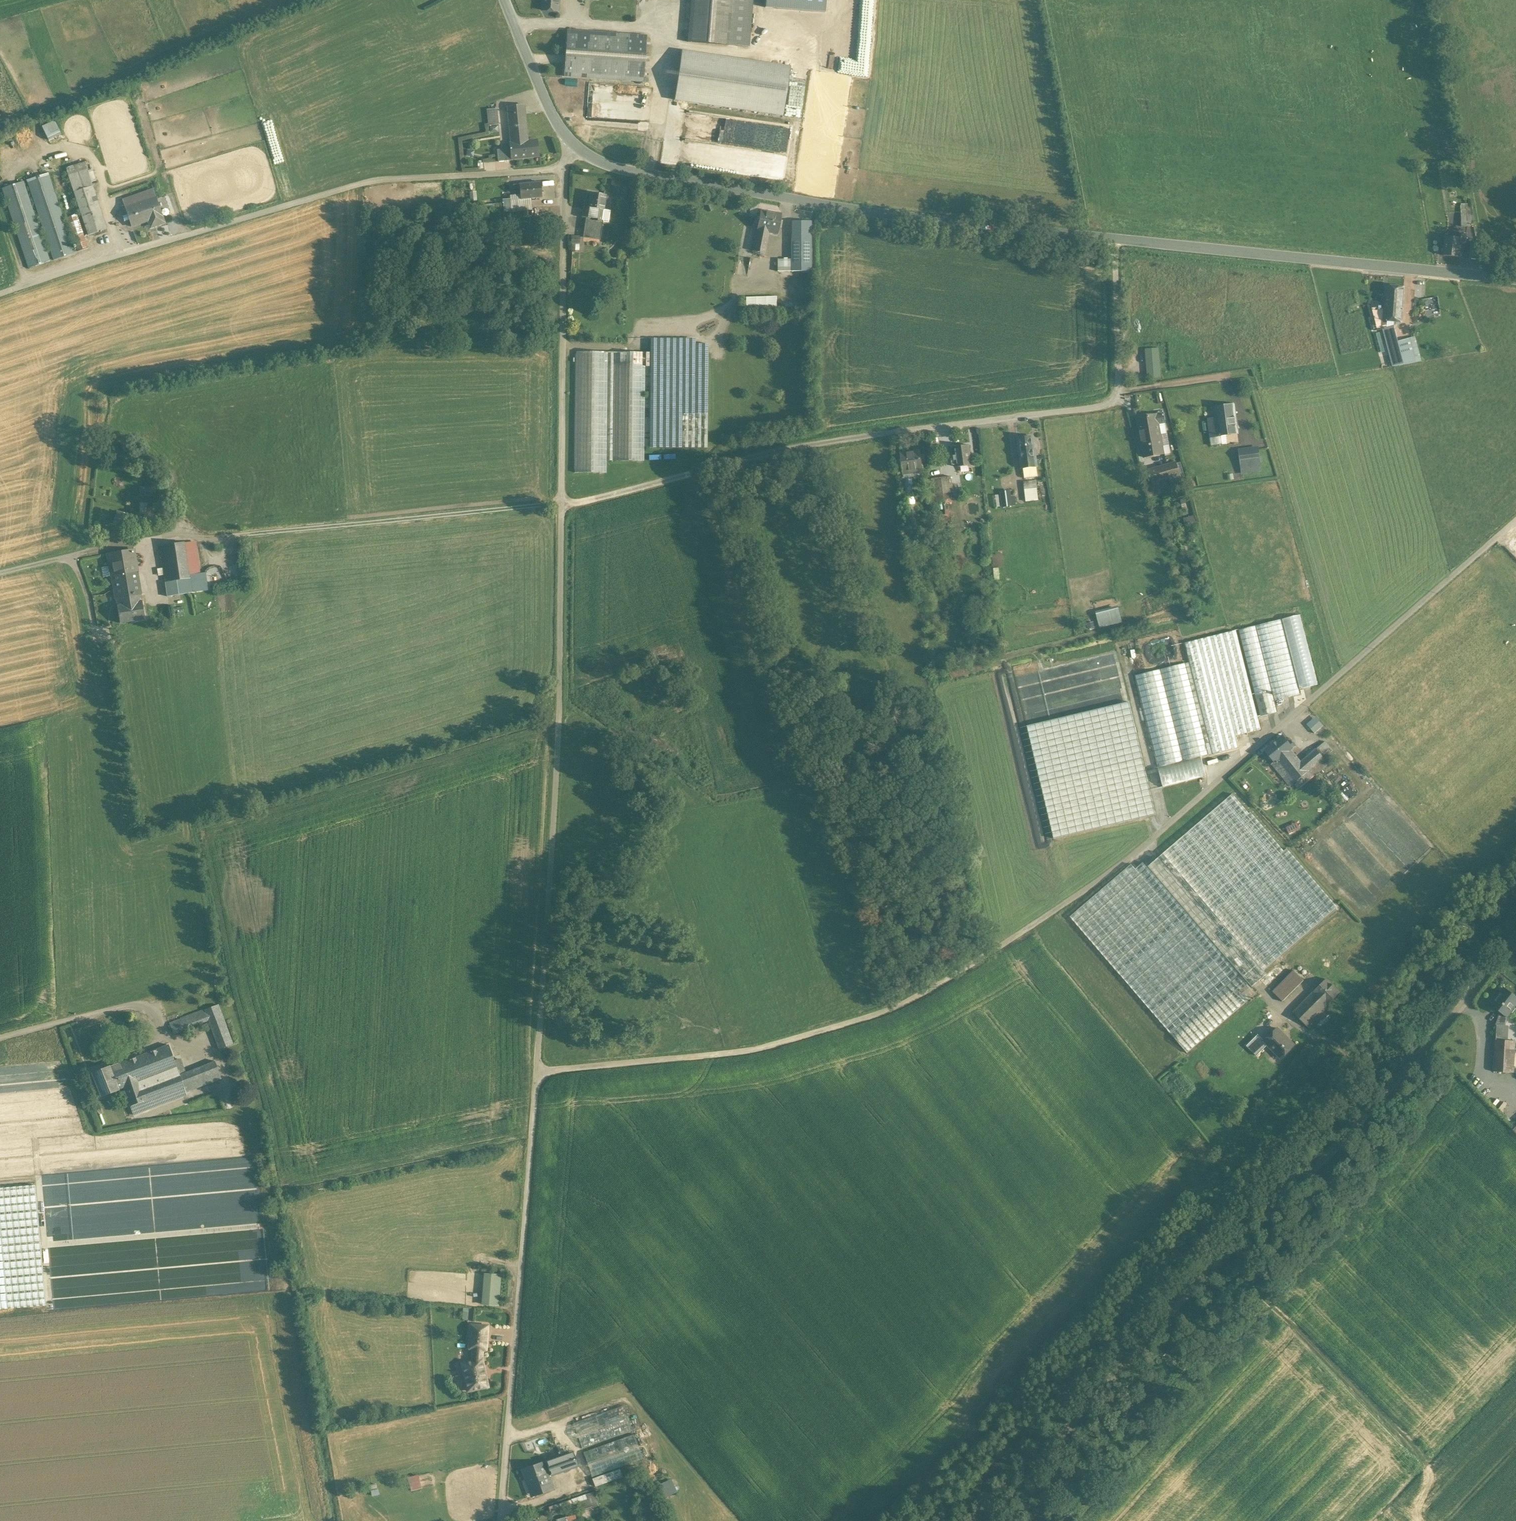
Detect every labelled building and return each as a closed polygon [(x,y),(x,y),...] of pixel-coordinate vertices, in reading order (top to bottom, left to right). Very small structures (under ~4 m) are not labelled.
[(542,11),(558,12),(559,11),(556,11),(556,0),(543,0),(542,11)] [(688,42),(728,45),(732,0),(691,0),(688,42)] [(728,45),(749,47),(753,0),(732,0),(728,45)] [(647,36),(568,31),(565,77),(644,82),(647,36)] [(790,67),(682,51),(674,100),(783,116),(790,67)] [(652,88),(589,83),(588,101),(651,105),(652,88)] [(651,105),(588,101),(587,118),(650,123),(651,105)] [(525,106),(508,108),(508,115),(526,114),(525,106)] [(498,109),(487,110),(489,126),(499,125),(498,109)] [(783,179),(790,124),(700,112),(697,139),(681,137),(680,150),(688,151),(694,150),(697,165),(699,151),(707,149),(706,156),(706,155),(704,169),(731,172),(743,169),(743,168),(737,167),(735,161),(742,160),(744,160),(761,156),(752,155),(760,153),(750,152),(749,148),(762,150),(763,148),(768,170),(767,177),(783,179)] [(526,114),(508,115),(511,144),(529,142),(526,114)] [(57,121),(43,127),(48,138),(62,131),(57,121)] [(511,144),(511,145),(512,149),(512,159),(513,159),(539,156),(537,142),(529,142),(511,144)] [(512,149),(497,150),(499,162),(513,161),(513,159),(512,159),(512,149)] [(86,167),(68,174),(77,202),(96,195),(86,167)] [(88,249),(62,172),(52,175),(78,252),(88,249)] [(71,242),(48,173),(26,181),(49,249),(50,249),(53,261),(75,254),(71,242)] [(615,181),(613,200),(622,202),(623,195),(627,196),(628,188),(624,188),(625,182),(615,181)] [(50,262),(24,182),(1,189),(28,269),(50,262)] [(541,183),(520,184),(521,194),(521,200),(530,199),(543,198),(541,183)] [(122,198),(125,208),(156,198),(153,188),(122,198)] [(607,196),(591,193),(590,201),(589,208),(596,209),(594,220),(587,219),(584,238),(600,240),(603,222),(602,221),(604,210),(605,211),(607,196)] [(521,200),(521,194),(516,195),(511,195),(512,199),(512,208),(512,211),(531,210),(530,199),(521,200)] [(96,195),(77,202),(88,236),(107,229),(96,195)] [(487,209),(487,205),(473,206),(473,195),(465,196),(466,211),(487,209)] [(156,198),(125,208),(132,227),(153,220),(156,226),(165,223),(162,216),(156,198)] [(512,208),(512,199),(503,200),(503,203),(487,205),(487,209),(512,208)] [(583,219),(587,219),(594,220),(596,209),(589,208),(590,201),(585,200),(583,219)] [(1461,208),(1461,216),(1471,216),(1470,208),(1461,208)] [(604,210),(602,221),(603,222),(609,222),(610,211),(605,211),(604,210)] [(781,216),(761,212),(757,230),(758,230),(754,252),(765,254),(768,238),(766,238),(768,232),(778,234),(781,216)] [(1461,227),(1471,227),(1471,225),(1471,216),(1461,216),(1462,220),(1461,220),(1461,227)] [(812,222),(793,222),(793,259),(793,272),(813,272),(812,222)] [(754,252),(758,230),(757,230),(741,227),(735,257),(752,260),(754,252)] [(1459,238),(1446,237),(1444,256),(1459,258),(1461,243),(1465,243),(1466,234),(1460,233),(1459,238)] [(1477,244),(1470,243),(1468,259),(1480,260),(1477,244)] [(699,245),(651,244),(651,263),(630,263),(629,335),(646,335),(646,334),(650,334),(650,339),(650,353),(645,353),(645,366),(644,448),(707,449),(708,345),(698,345),(698,339),(699,245)] [(793,272),(793,259),(780,259),(780,272),(793,272)] [(1404,288),(1387,287),(1386,296),(1382,296),(1382,302),(1386,302),(1385,308),(1381,308),(1381,307),(1379,307),(1377,307),(1383,328),(1394,326),(1395,310),(1402,310),(1404,288)] [(1424,297),(1425,315),(1439,314),(1438,296),(1424,297)] [(1377,307),(1372,309),(1377,330),(1383,328),(1377,307)] [(1394,326),(1383,328),(1387,344),(1398,341),(1394,326)] [(1398,341),(1387,344),(1393,367),(1415,363),(1408,339),(1398,341)] [(608,353),(576,352),(574,473),(606,474),(606,461),(608,353)] [(645,366),(613,365),(614,353),(608,353),(606,461),(644,462),(644,448),(645,366)] [(645,353),(614,353),(613,365),(645,366),(645,353)] [(1233,405),(1215,408),(1216,419),(1207,420),(1210,438),(1219,436),(1219,435),(1236,433),(1233,405)] [(1163,413),(1137,418),(1144,458),(1163,455),(1158,424),(1165,423),(1163,413)] [(1225,435),(1226,442),(1238,440),(1237,433),(1225,435)] [(1032,437),(1018,439),(1021,469),(1023,469),(1024,479),(1037,477),(1036,467),(1035,457),(1032,437)] [(969,445),(954,447),(957,468),(971,466),(969,445)] [(1235,457),(1231,458),(1234,476),(1241,475),(1235,445),(1232,446),(1235,457)] [(1257,448),(1245,450),(1247,462),(1259,461),(1257,448)] [(920,452),(900,455),(903,474),(904,474),(903,472),(922,470),(922,472),(923,472),(920,452)] [(1247,462),(1241,463),(1242,475),(1260,472),(1259,461),(1247,462)] [(940,462),(928,464),(929,470),(940,469),(940,462)] [(1176,464),(1155,469),(1158,481),(1179,475),(1176,464)] [(1158,481),(1155,469),(1148,471),(1149,476),(1147,476),(1148,478),(1150,477),(1151,483),(1158,481)] [(1148,478),(1147,476),(1143,477),(1148,498),(1183,489),(1179,475),(1158,481),(1151,483),(1150,477),(1148,478)] [(955,476),(931,479),(933,494),(934,502),(954,499),(953,493),(952,491),(956,490),(957,490),(955,476)] [(912,477),(903,478),(905,492),(913,491),(913,490),(912,477)] [(933,494),(931,479),(923,480),(926,495),(933,494)] [(1035,481),(1023,482),(1024,490),(1036,488),(1035,481)] [(150,483),(140,484),(141,495),(154,494),(153,487),(150,487),(150,483)] [(1036,488),(1024,490),(1026,502),(1038,501),(1036,488)] [(913,491),(905,492),(908,516),(916,515),(913,491)] [(1009,492),(1001,493),(1003,507),(1011,506),(1009,492)] [(129,515),(117,512),(114,523),(126,526),(129,515)] [(1500,543),(1515,561),(1515,529),(1500,543)] [(184,542),(192,593),(206,591),(204,577),(200,577),(194,541),(184,542)] [(160,546),(168,597),(182,594),(192,593),(184,542),(160,546)] [(134,551),(108,555),(116,597),(117,606),(142,602),(134,551)] [(1001,553),(992,554),(992,566),(1002,565),(1001,553)] [(205,578),(222,577),(221,566),(205,567),(205,578)] [(182,594),(168,597),(169,605),(184,603),(182,594)] [(142,602),(117,606),(120,623),(145,619),(142,602)] [(1116,610),(1095,615),(1098,627),(1119,621),(1116,610)] [(1235,630),(1257,716),(1277,711),(1275,701),(1300,694),(1298,688),(1318,683),(1299,614),(1235,630)] [(1189,662),(1212,754),(1238,747),(1235,736),(1260,729),(1257,716),(1235,630),(1184,643),(1189,662)] [(1189,662),(1135,676),(1157,767),(1198,757),(1212,754),(1189,662)] [(1319,721),(1310,729),(1314,733),(1323,726),(1319,721)] [(1283,736),(1264,751),(1274,762),(1275,763),(1291,750),(1293,748),(1283,736)] [(1325,741),(1316,749),(1324,758),(1332,751),(1325,741)] [(1291,750),(1275,763),(1274,762),(1271,764),(1280,775),(1285,770),(1295,783),(1295,782),(1300,787),(1317,773),(1313,767),(1324,758),(1316,749),(1301,762),(1291,750)] [(1198,757),(1157,767),(1162,786),(1203,777),(1198,757)] [(1324,758),(1313,767),(1317,773),(1328,764),(1324,758)] [(1145,759),(1039,783),(1053,841),(1158,817),(1145,759)] [(1295,783),(1285,770),(1280,775),(1290,787),(1295,783)] [(1213,912),(1284,850),(1252,813),(1249,815),(1232,794),(1163,854),(1213,912)] [(1287,833),(1299,829),(1296,822),(1285,826),(1287,833)] [(1284,850),(1213,912),(1264,970),(1337,907),(1287,849),(1284,850)] [(1213,912),(1163,854),(1147,868),(1239,975),(1251,988),(1267,974),(1264,970),(1213,912)] [(1147,868),(1143,863),(1135,869),(1131,864),(1070,917),(1171,1034),(1239,975),(1147,868)] [(1279,965),(1261,980),(1266,986),(1284,971),(1279,965)] [(1294,971),(1273,992),(1282,1002),(1304,981),(1294,971)] [(1239,975),(1171,1034),(1187,1053),(1256,994),(1251,988),(1239,975)] [(1326,979),(1313,991),(1327,1005),(1340,993),(1326,979)] [(1505,989),(1492,1005),(1501,1012),(1496,1025),(1506,1025),(1506,1016),(1515,1003),(1515,998),(1505,989)] [(1314,992),(1293,1012),(1306,1026),(1307,1025),(1317,1015),(1321,1019),(1328,1012),(1326,1010),(1327,1008),(1326,1006),(1327,1005),(1314,992)] [(218,1005),(170,1023),(173,1033),(209,1020),(215,1018),(222,1015),(218,1005)] [(215,1018),(209,1020),(220,1049),(233,1044),(222,1015),(215,1018)] [(1317,1015),(1307,1025),(1311,1030),(1321,1019),(1317,1015)] [(1294,1045),(1277,1028),(1264,1042),(1281,1059),(1294,1045)] [(1515,1041),(1495,1040),(1493,1072),(1513,1073),(1515,1041)] [(169,1045),(110,1067),(119,1089),(124,1087),(131,1106),(146,1100),(149,1109),(186,1094),(186,1092),(179,1075),(175,1061),(169,1045)] [(180,1059),(175,1061),(179,1075),(185,1073),(180,1059)] [(185,1073),(179,1075),(186,1092),(221,1078),(215,1061),(185,1073)] [(110,1066),(92,1073),(101,1097),(119,1090),(119,1089),(110,1067),(110,1066)] [(168,1102),(171,1109),(187,1102),(184,1096),(168,1102)] [(1503,1096),(1498,1101),(1515,1120),(1515,1109),(1503,1096)] [(146,1100),(131,1106),(133,1114),(149,1109),(146,1100)] [(0,1188),(0,1309),(46,1305),(36,1185),(0,1188)] [(481,1272),(480,1304),(498,1305),(499,1273),(481,1272)] [(487,1326),(471,1325),(470,1340),(486,1341),(487,1326)] [(486,1341),(470,1340),(469,1348),(474,1348),(482,1349),(485,1349),(486,1341)] [(482,1349),(474,1348),(473,1361),(470,1362),(471,1366),(465,1367),(463,1370),(465,1378),(468,1380),(470,1390),(487,1387),(481,1359),(481,1360),(482,1349)] [(623,1405),(573,1423),(582,1448),(632,1430),(623,1405)] [(633,1434),(583,1452),(592,1477),(619,1467),(642,1459),(633,1434)] [(572,1452),(560,1456),(565,1470),(577,1466),(572,1452)] [(560,1456),(543,1462),(548,1476),(565,1470),(560,1456)] [(543,1462),(522,1470),(525,1479),(528,1478),(534,1495),(552,1488),(548,1476),(543,1462)] [(619,1467),(592,1477),(595,1486),(622,1477),(619,1467)] [(417,1473),(406,1476),(409,1490),(420,1487),(417,1473)] [(669,1478),(657,1483),(663,1496),(675,1491),(669,1478)] [(579,1504),(581,1510),(600,1503),(595,1489),(586,1493),(588,1501),(579,1504)]
